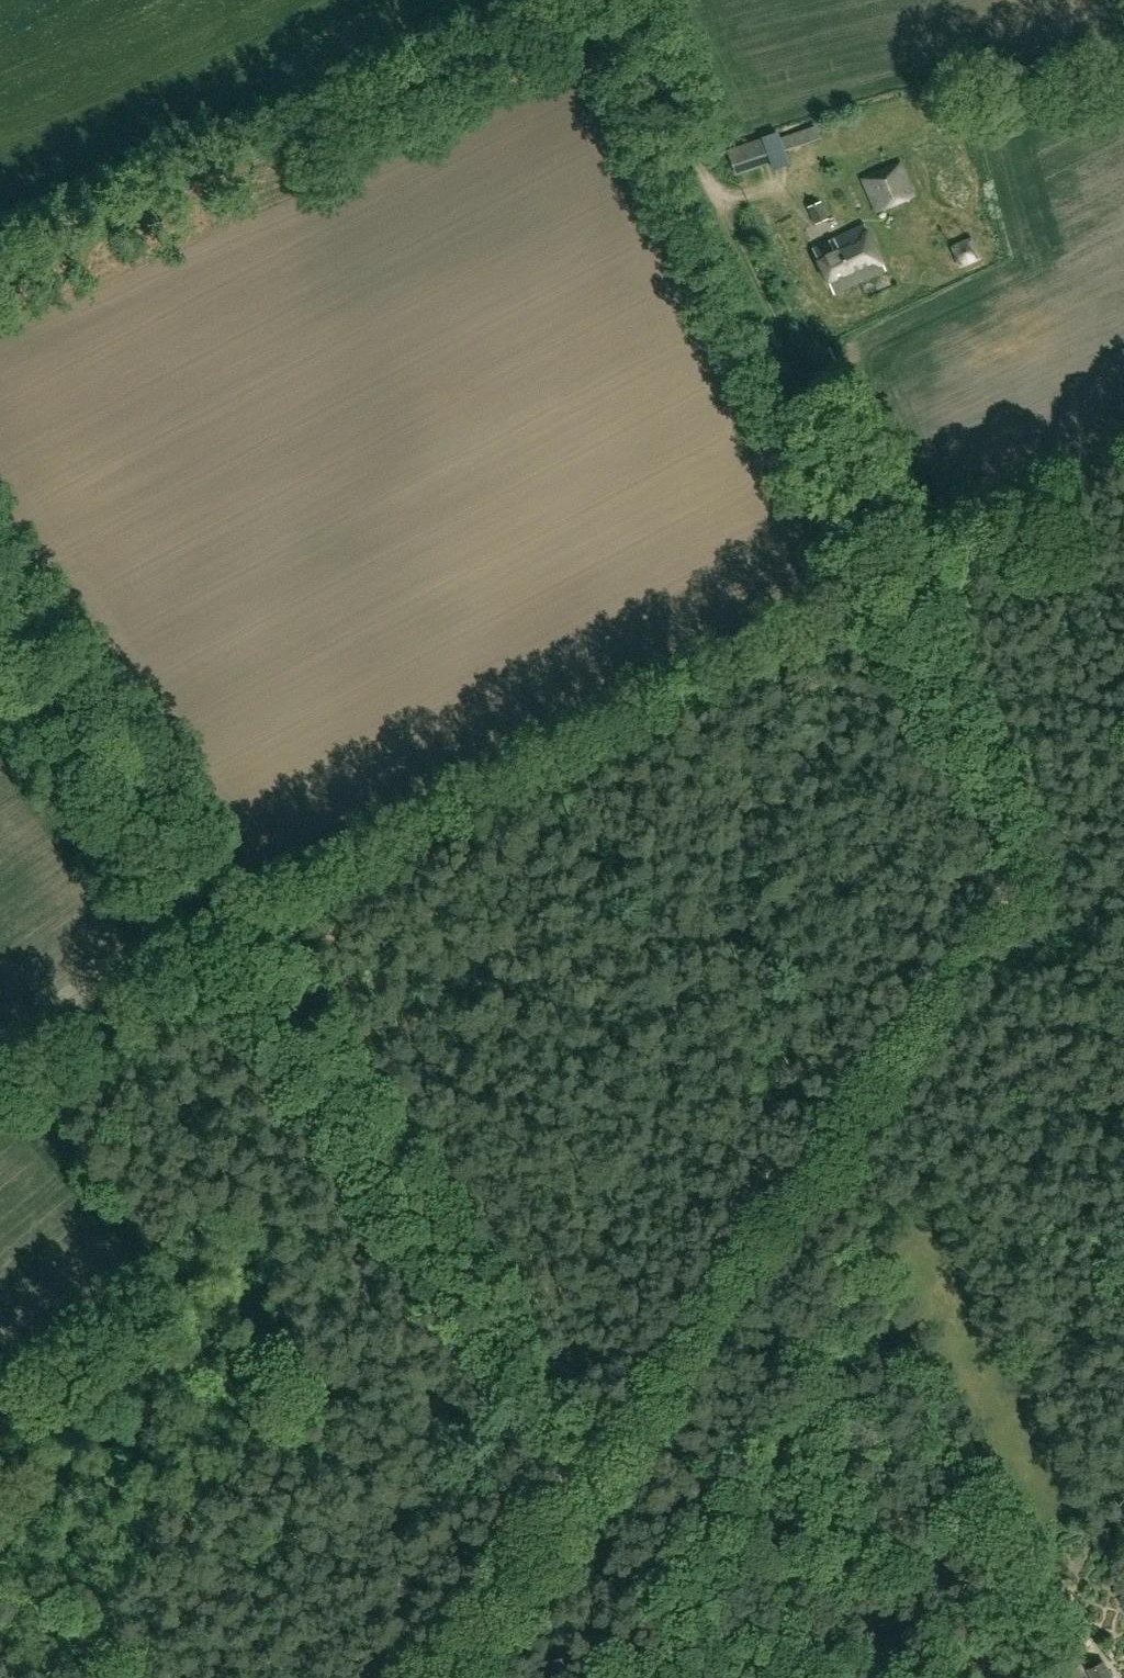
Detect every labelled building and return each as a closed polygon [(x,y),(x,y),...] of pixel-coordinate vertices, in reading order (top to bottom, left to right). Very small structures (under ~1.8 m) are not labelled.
[(762,140),(728,152),(736,174),(770,162),(762,140)] [(903,165),(866,180),(879,213),(917,198),(903,165)] [(821,201),(807,208),(815,225),(829,219),(821,201)] [(959,245),(974,239),(966,221),(951,228),(959,245)] [(866,226),(815,247),(834,292),(885,271),(866,226)] [(1105,1662),(1089,1670),(1093,1677),(1114,1677),(1105,1662)]
